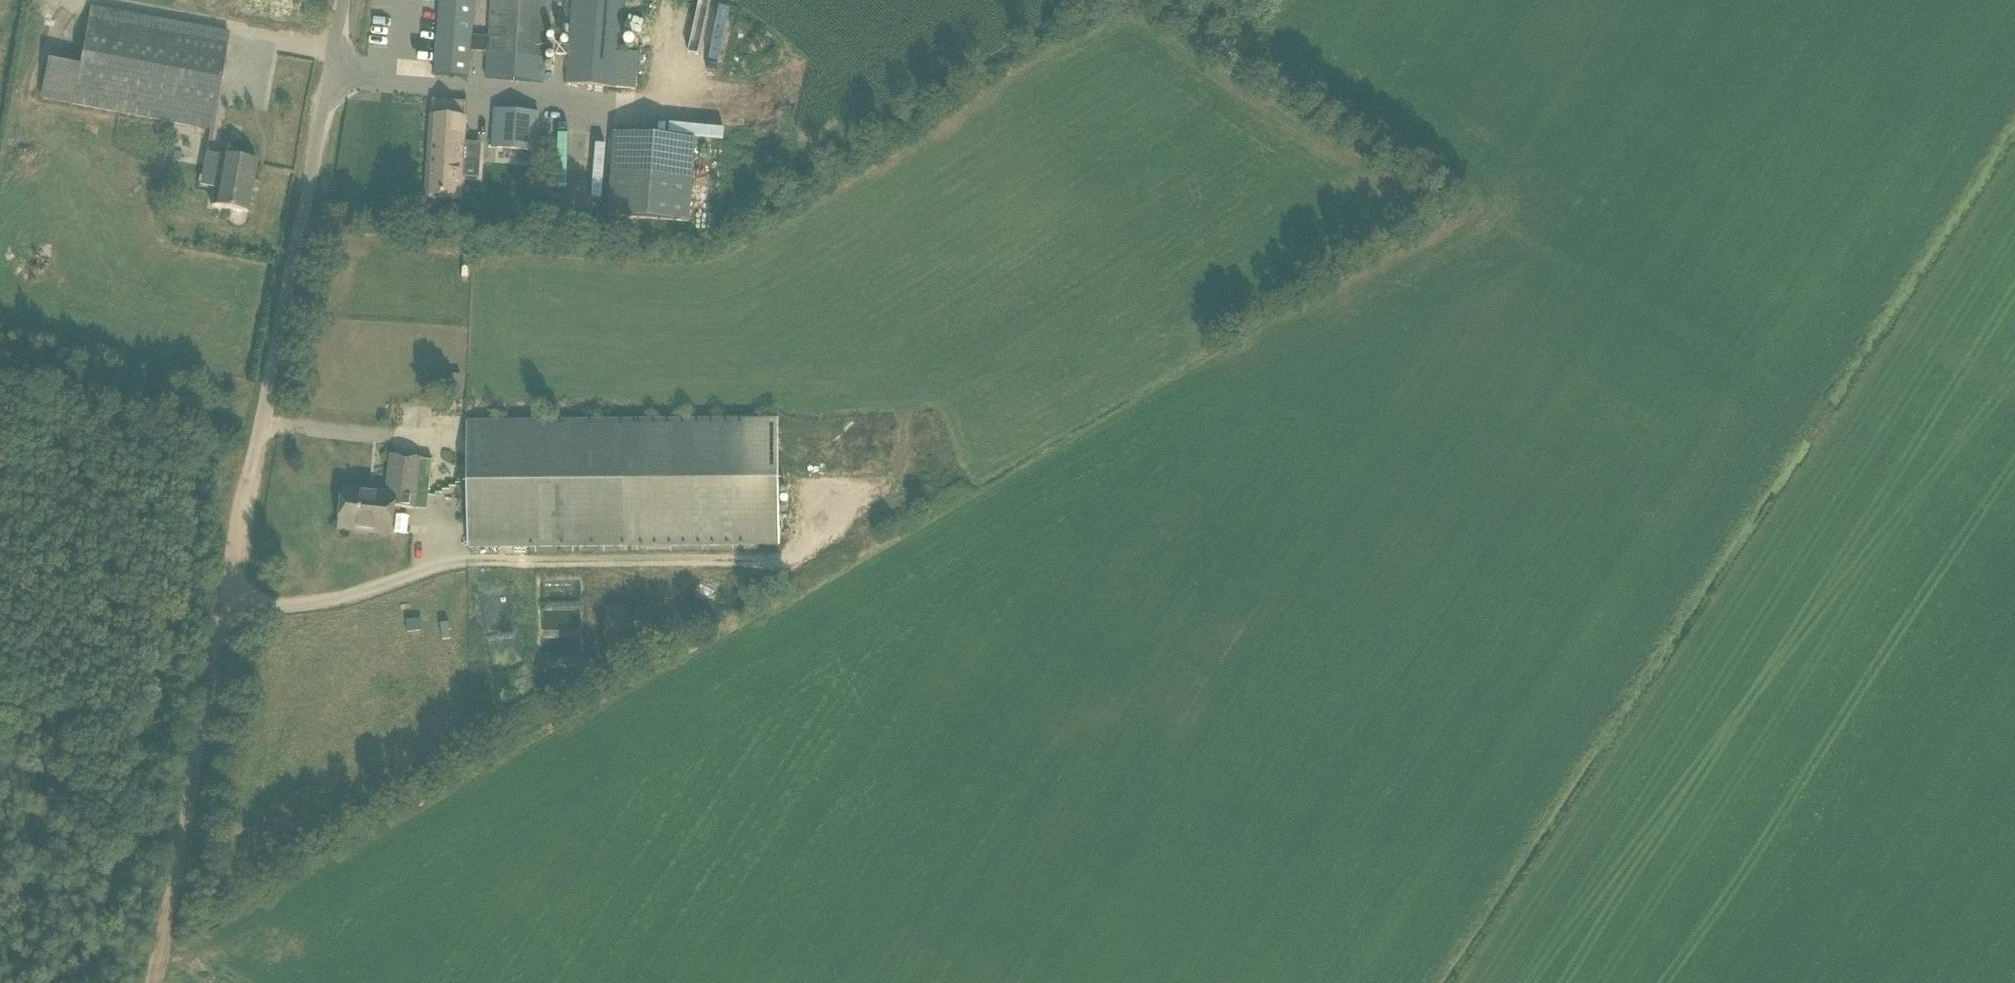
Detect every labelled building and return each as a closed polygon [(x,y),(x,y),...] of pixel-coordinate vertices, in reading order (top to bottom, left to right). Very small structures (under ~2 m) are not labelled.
[(544,82),(546,54),(569,56),(567,84),(617,88),(636,90),(639,53),(620,51),(623,0),(573,0),(569,47),(546,45),(549,0),(492,0),(489,38),(471,36),(474,0),(440,0),(435,74),(469,77),(470,52),(488,53),(486,78),(544,82)] [(229,32),(71,2),(53,101),(210,130),(229,32)] [(467,104),(434,102),(427,196),(448,198),(461,198),(467,104)] [(494,110),(491,148),(536,152),(539,114),(494,110)] [(695,140),(616,132),(610,216),(689,223),(695,140)] [(212,206),(228,209),(247,213),(256,162),(221,156),(212,206)] [(569,218),(588,221),(590,208),(571,205),(569,218)] [(778,420),(466,422),(468,548),(779,545),(778,420)] [(391,535),(395,507),(415,509),(419,477),(431,479),(432,461),(391,457),(387,494),(343,489),(339,529),(391,535)] [(421,632),(420,619),(406,620),(407,634),(421,632)]
